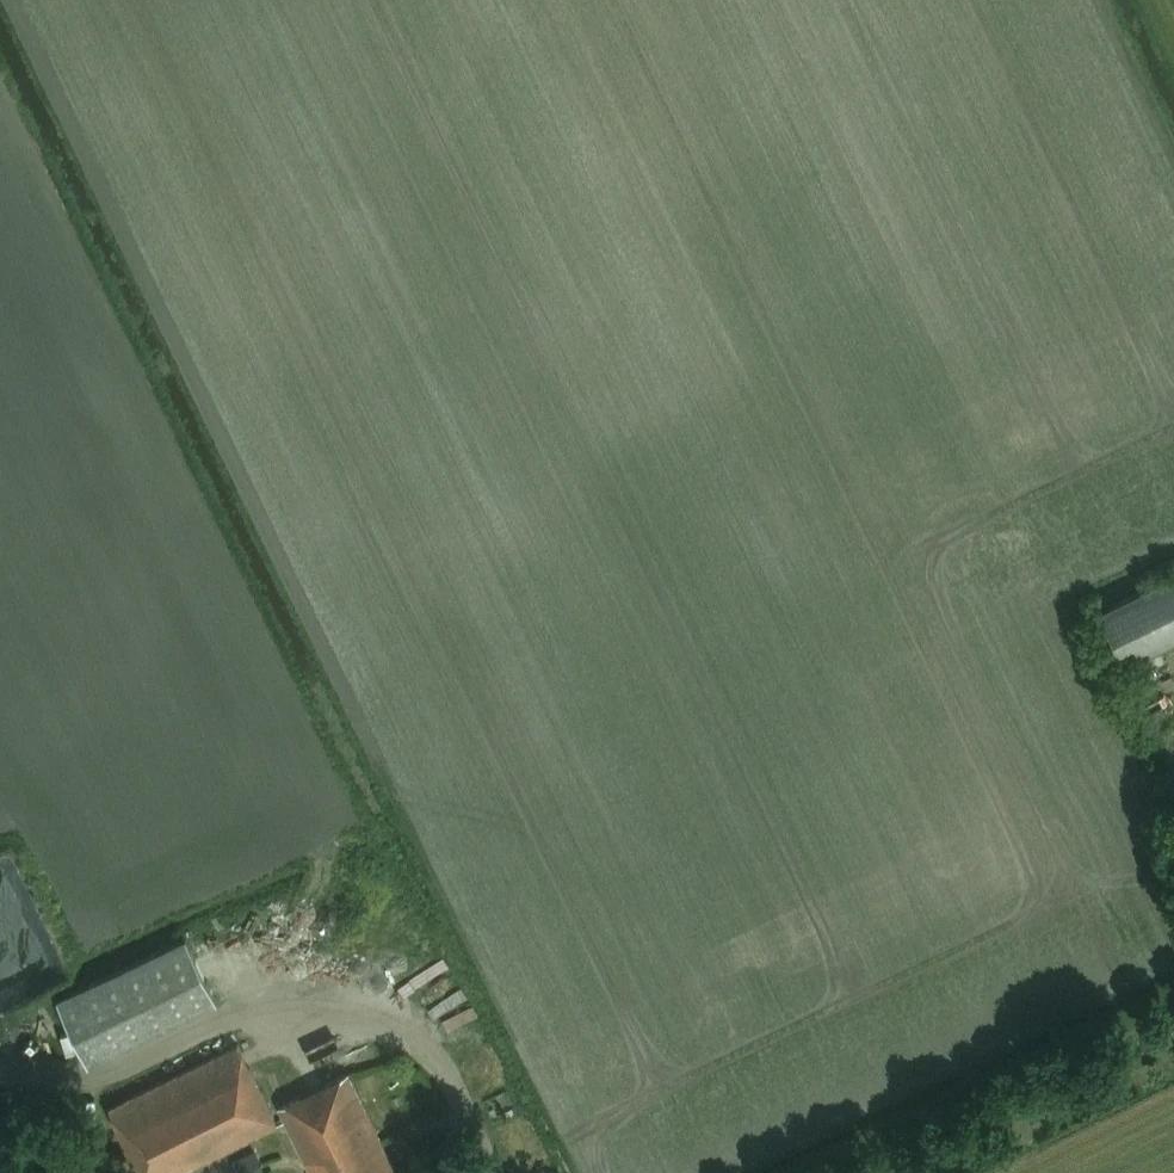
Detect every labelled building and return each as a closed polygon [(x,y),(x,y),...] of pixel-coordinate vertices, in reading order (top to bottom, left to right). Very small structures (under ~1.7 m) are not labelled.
[(1098,610),(1126,664),(1173,641),(1173,574),(1098,610)] [(48,967),(24,922),(12,928),(4,914),(0,916),(0,993),(48,967)] [(89,1065),(218,1003),(186,936),(57,999),(89,1065)] [(108,1107),(141,1172),(178,1172),(278,1124),(238,1044),(108,1107)] [(279,1106),(311,1172),(397,1172),(348,1073),(279,1106)]
